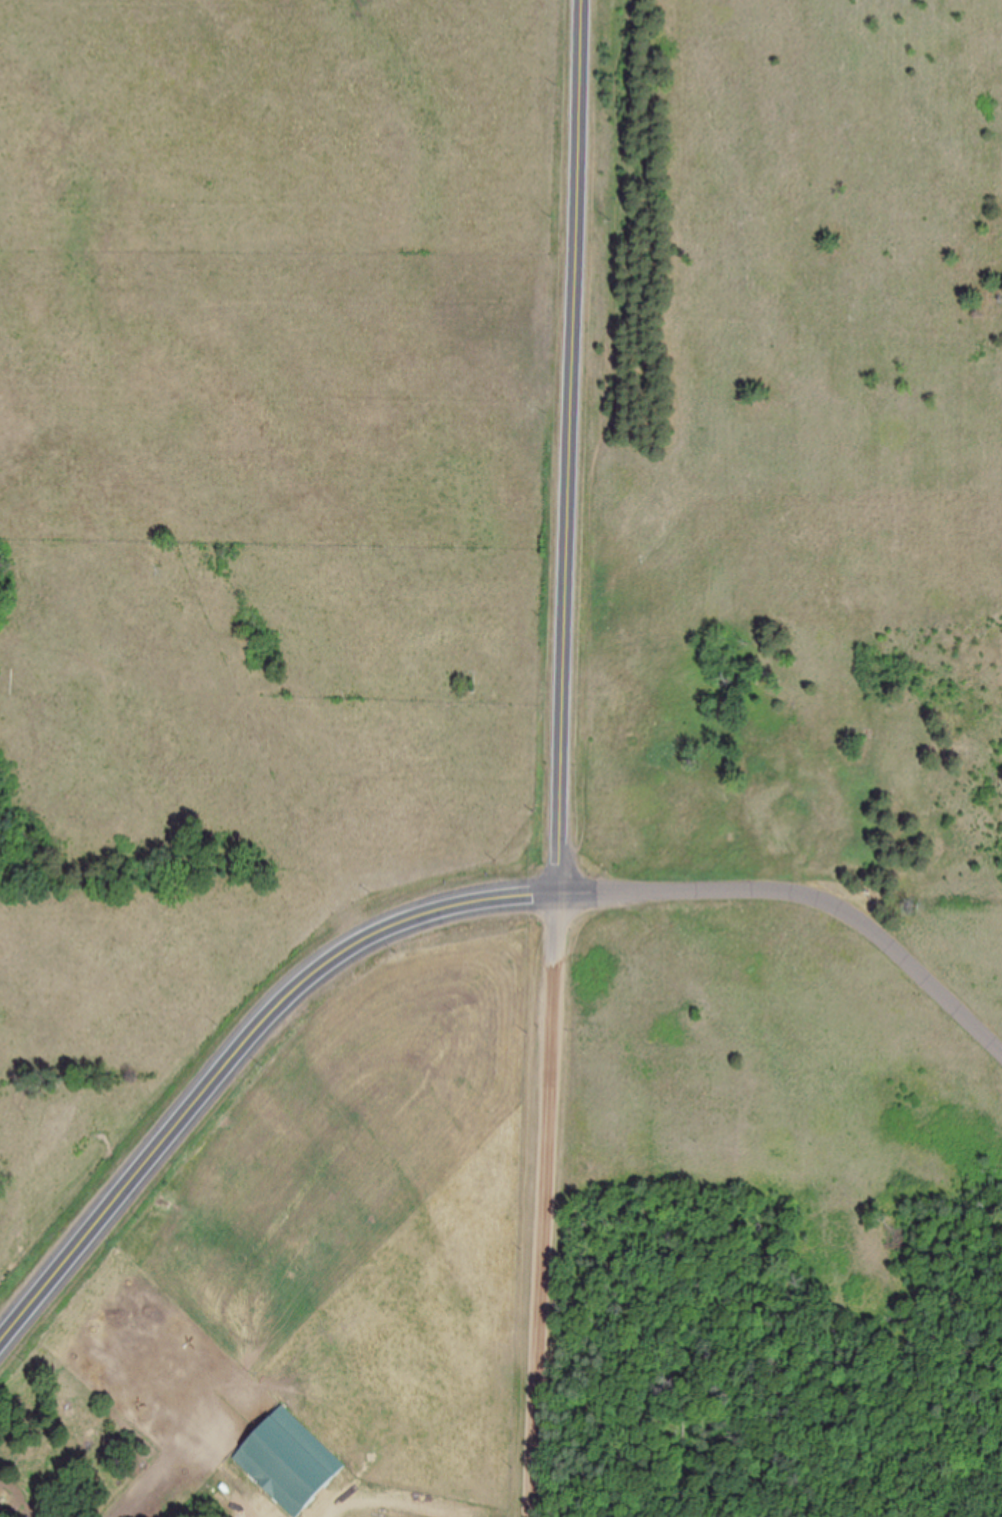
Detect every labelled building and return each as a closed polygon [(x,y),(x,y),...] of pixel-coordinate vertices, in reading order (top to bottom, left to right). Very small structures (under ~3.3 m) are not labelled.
[(343,1465),(295,1516),(293,1516),(231,1459),(281,1406),(343,1465)]
